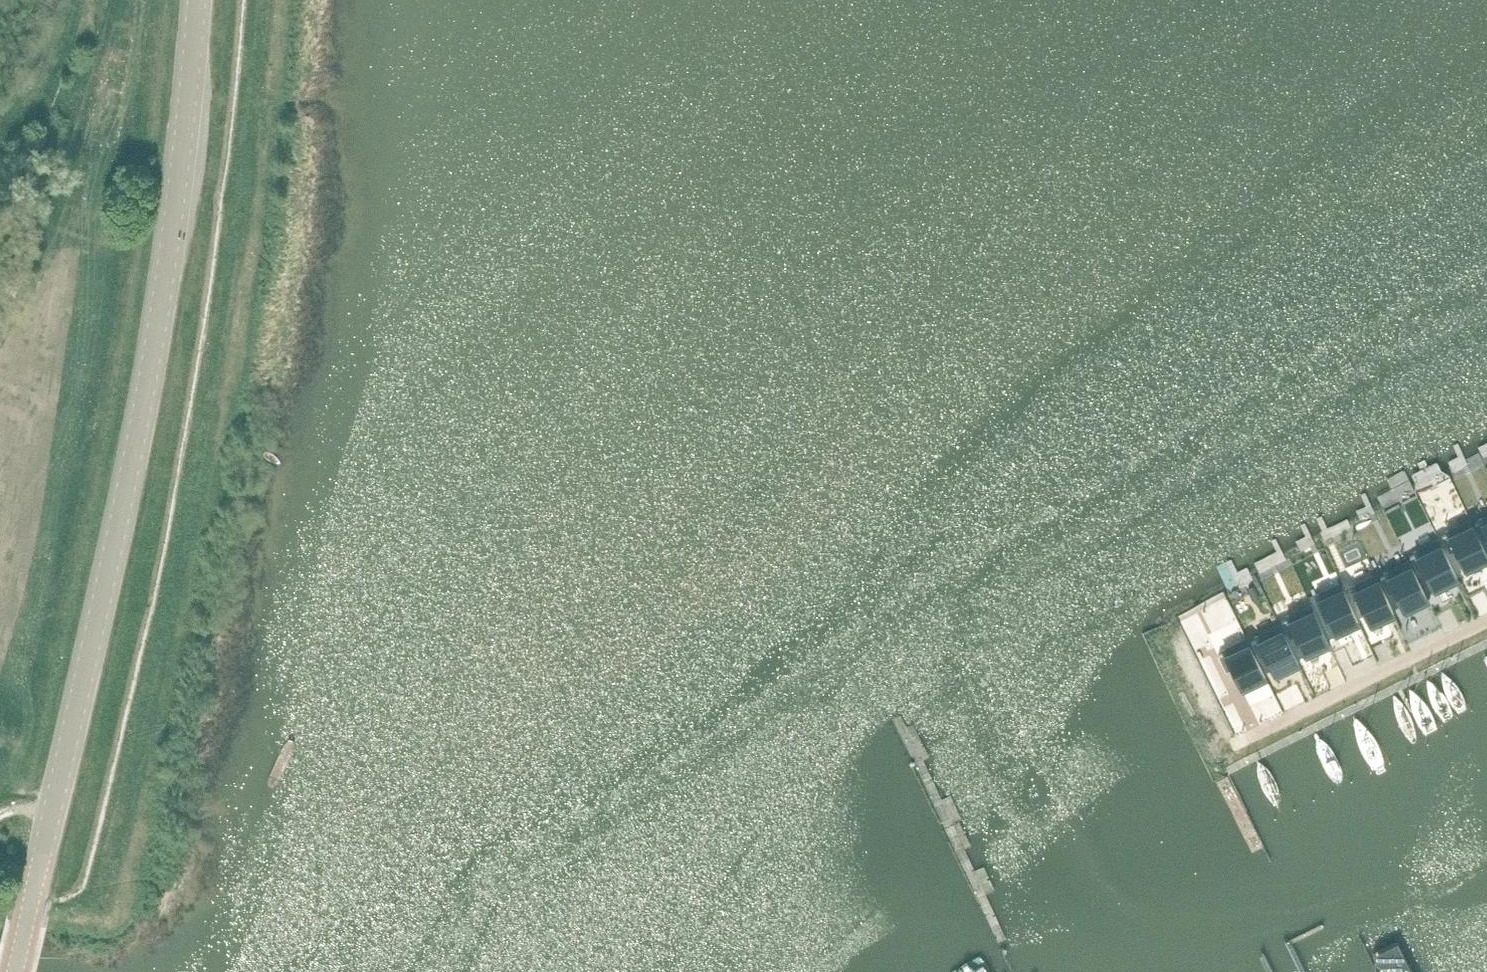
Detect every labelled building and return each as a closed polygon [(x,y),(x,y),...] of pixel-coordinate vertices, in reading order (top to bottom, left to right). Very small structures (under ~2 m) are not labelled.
[(1476,524),(1483,539),(1486,538),(1486,518),(1483,520),(1482,518),(1480,519),(1482,522),(1476,524)] [(1443,536),(1450,551),(1456,548),(1467,572),(1468,571),(1467,569),(1486,560),(1486,552),(1471,519),(1470,520),(1471,522),(1450,532),(1449,530),(1447,531),(1448,533),(1443,536)] [(1416,554),(1412,557),(1419,571),(1424,569),(1435,592),(1436,591),(1436,589),(1457,579),(1457,581),(1459,580),(1439,539),(1437,540),(1438,542),(1417,552),(1416,551),(1415,551),(1416,554)] [(1387,575),(1382,578),(1389,593),(1394,590),(1405,613),(1407,612),(1406,611),(1427,600),(1428,602),(1429,601),(1409,561),(1408,561),(1409,563),(1388,574),(1387,572),(1385,573),(1387,575)] [(1364,593),(1343,603),(1359,640),(1380,630),(1364,593)] [(1330,594),(1305,604),(1319,644),(1344,635),(1330,594)] [(1298,619),(1276,631),(1294,668),(1317,656),(1298,619)] [(1263,630),(1241,641),(1261,680),(1283,669),(1263,630)] [(1228,636),(1204,648),(1223,686),(1247,673),(1228,636)] [(1375,971),(1415,971),(1394,931),(1362,947),(1375,971)]
